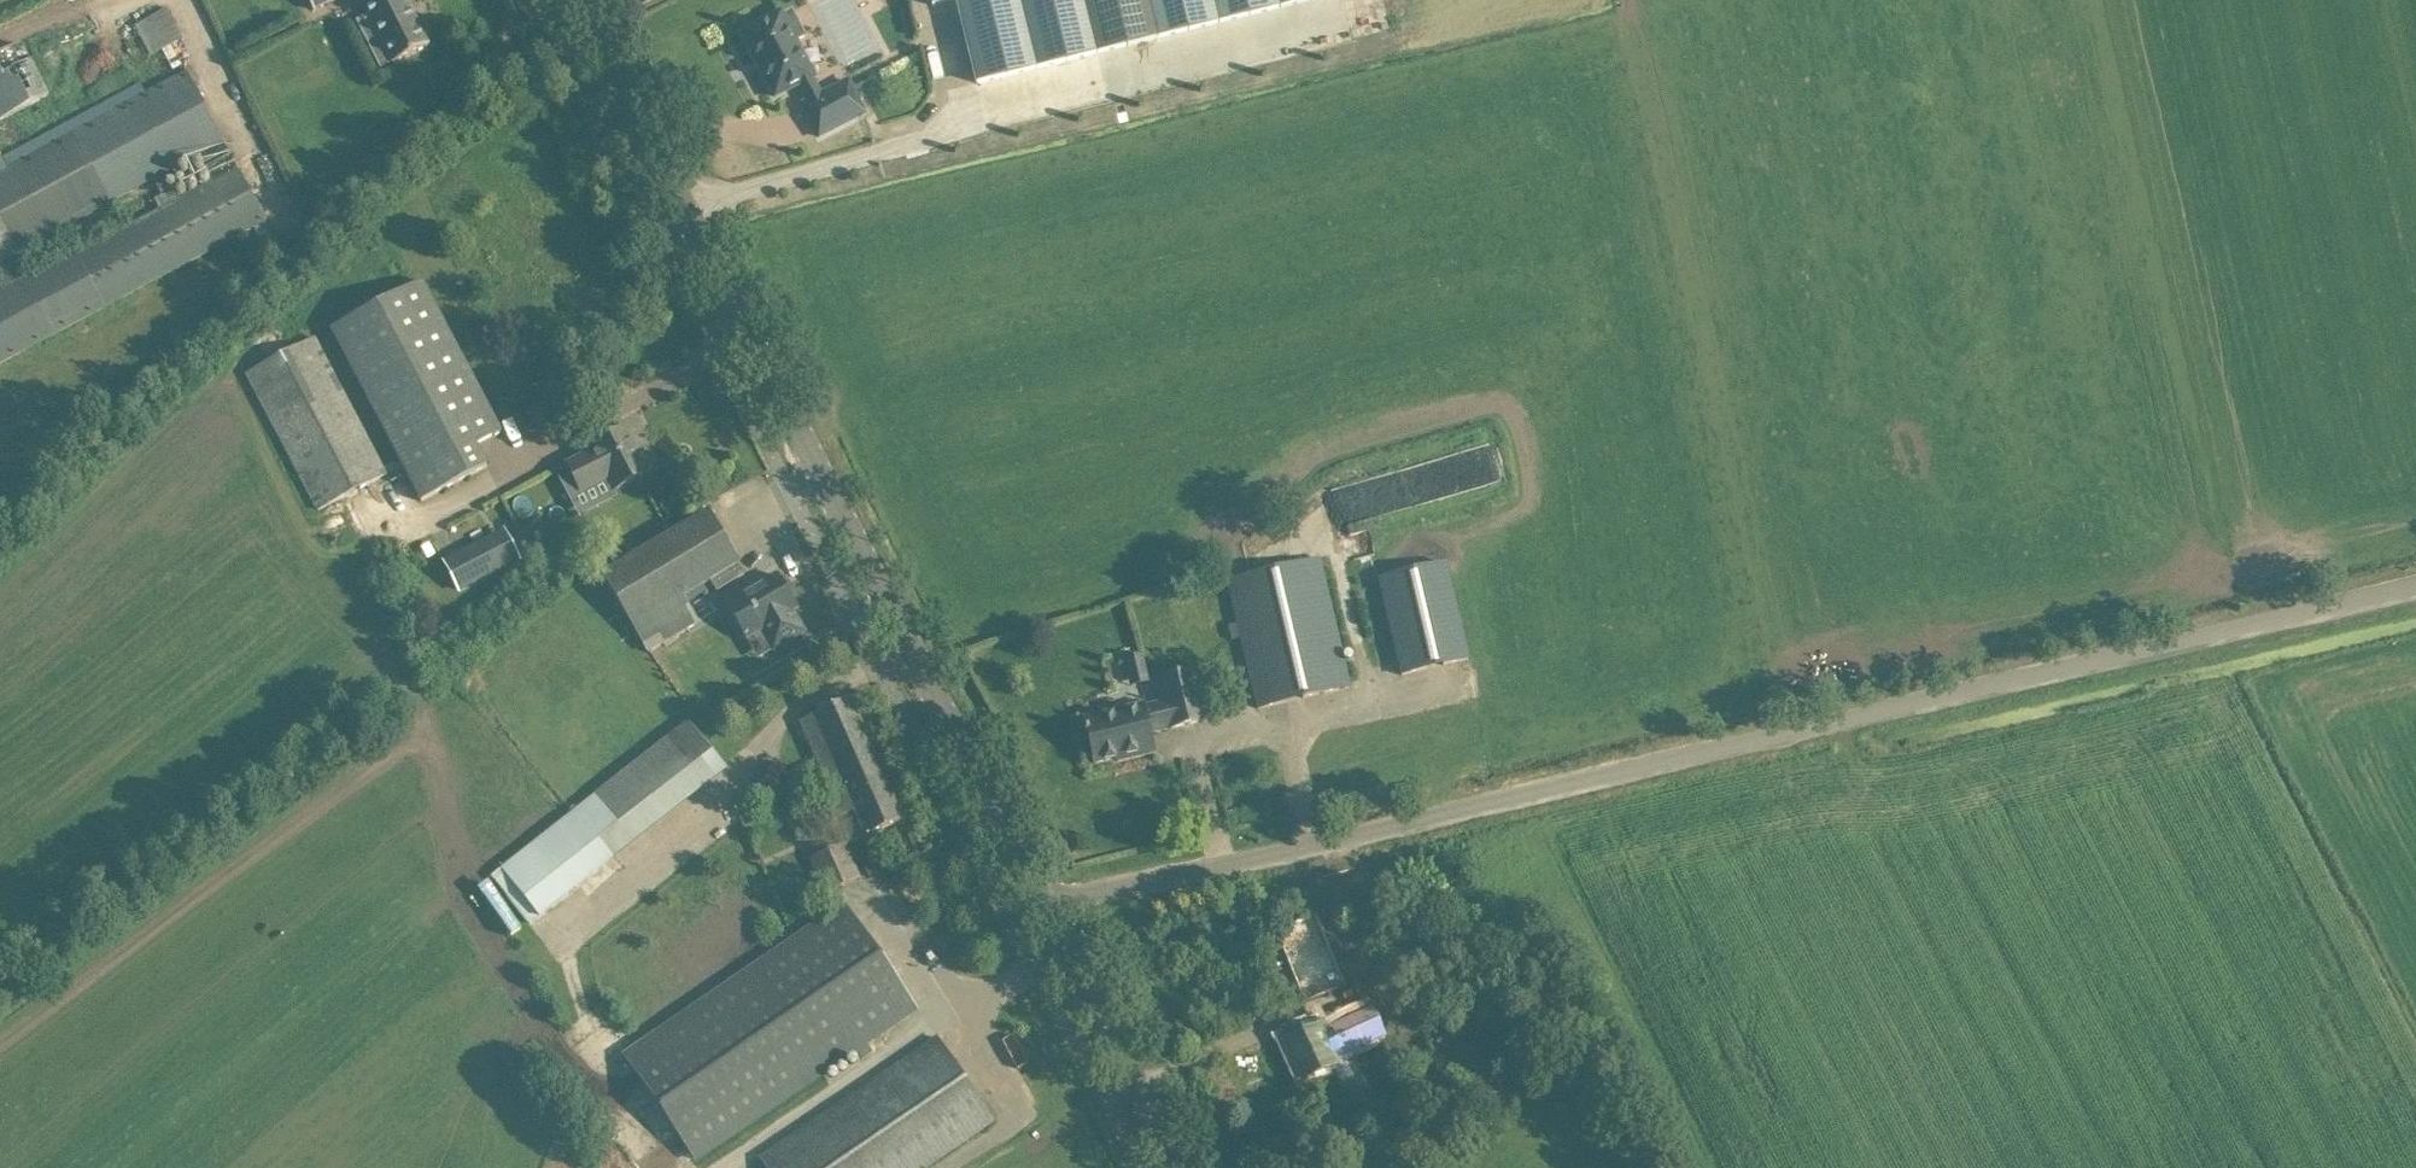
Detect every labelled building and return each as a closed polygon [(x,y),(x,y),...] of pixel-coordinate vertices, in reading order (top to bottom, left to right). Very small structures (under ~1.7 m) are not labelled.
[(316,9),(317,8),(332,0),(311,0),(316,9)] [(364,0),(364,2),(365,1),(372,15),(361,21),(371,42),(382,37),(395,62),(394,62),(395,63),(431,45),(430,44),(408,0),(364,0)] [(977,82),(1305,0),(956,0),(977,82)] [(135,26),(151,56),(183,38),(167,8),(135,26)] [(784,12),(744,32),(776,94),(800,81),(810,100),(803,103),(819,136),(865,113),(848,80),(821,94),(814,80),(818,78),(798,40),(806,36),(792,9),(785,13),(784,12)] [(50,95),(23,42),(0,54),(0,120),(50,95)] [(0,151),(0,278),(6,289),(0,292),(0,362),(266,220),(187,73),(148,95),(140,81),(3,154),(0,151)] [(330,330),(420,501),(486,466),(475,445),(501,431),(422,281),(330,330)] [(245,374),(317,510),(388,473),(316,336),(245,374)] [(562,467),(571,484),(577,481),(582,491),(606,477),(613,490),(652,470),(637,441),(633,443),(625,428),(589,446),(592,452),(562,467)] [(1394,509),(1505,478),(1495,442),(1384,473),(1394,509)] [(603,574),(634,625),(650,651),(698,621),(682,596),(711,579),(717,589),(743,573),(706,512),(603,574)] [(491,536),(443,561),(459,593),(508,568),(491,536)] [(1229,580),(1253,684),(1258,709),(1350,688),(1321,559),(1229,580)] [(1380,579),(1397,652),(1402,676),(1469,660),(1447,564),(1380,579)] [(726,604),(738,625),(754,616),(773,648),(804,630),(786,599),(791,596),(778,573),(726,604)] [(1118,761),(1120,761),(1119,756),(1131,753),(1132,758),(1155,752),(1150,732),(1170,728),(1170,729),(1207,721),(1195,670),(1158,679),(1164,704),(1144,708),(1144,705),(1084,718),(1087,729),(1084,730),(1085,734),(1088,734),(1095,763),(1117,758),(1118,761)] [(851,698),(829,707),(800,720),(834,798),(826,802),(834,819),(855,810),(866,836),(905,820),(851,698)] [(689,720),(668,736),(706,785),(727,769),(689,720)] [(538,838),(501,867),(529,904),(519,912),(529,925),(577,887),(538,838)] [(828,850),(809,858),(825,893),(843,885),(828,850)] [(624,1058),(694,1159),(917,1007),(847,905),(624,1058)] [(1317,914),(1276,930),(1285,952),(1303,1001),(1344,986),(1365,978),(1362,972),(1346,927),(1325,935),(1317,914)] [(1303,1079),(1325,1069),(1337,1063),(1333,1055),(1382,1032),(1372,1009),(1322,1032),(1318,1022),(1284,1038),(1303,1079)] [(917,1050),(759,1157),(767,1167),(924,1167),(994,1121),(937,1037),(917,1050)] [(1376,1077),(1365,1082),(1378,1110),(1389,1104),(1376,1077)]
